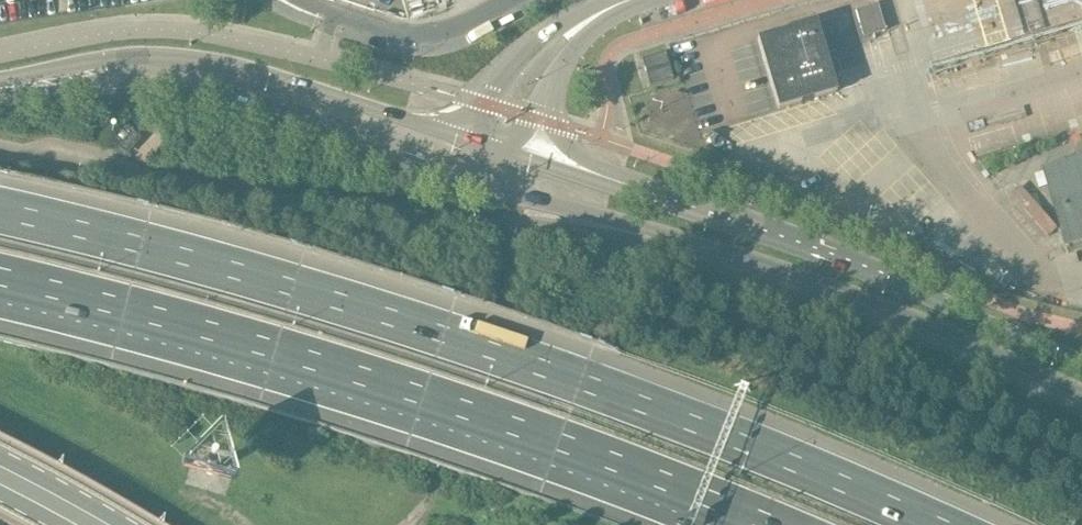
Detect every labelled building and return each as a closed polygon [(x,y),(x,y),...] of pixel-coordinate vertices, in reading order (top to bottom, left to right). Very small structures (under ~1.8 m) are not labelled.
[(855,11),(863,38),(885,32),(877,4),(855,11)] [(756,39),(777,110),(836,92),(815,22),(756,39)] [(641,60),(649,86),(672,79),(664,53),(641,60)] [(124,127),(111,141),(124,153),(137,140),(124,127)] [(1043,168),(1067,247),(1081,243),(1081,156),(1043,168)] [(1048,185),(1044,172),(1036,175),(1040,188),(1048,185)] [(206,473),(207,474),(209,475),(211,475),(212,475),(214,475),(215,474),(216,473),(216,472),(217,470),(216,468),(216,467),(216,466),(214,465),(213,465),(210,464),(208,464),(206,465),(205,467),(205,469),(205,471),(206,473)]
